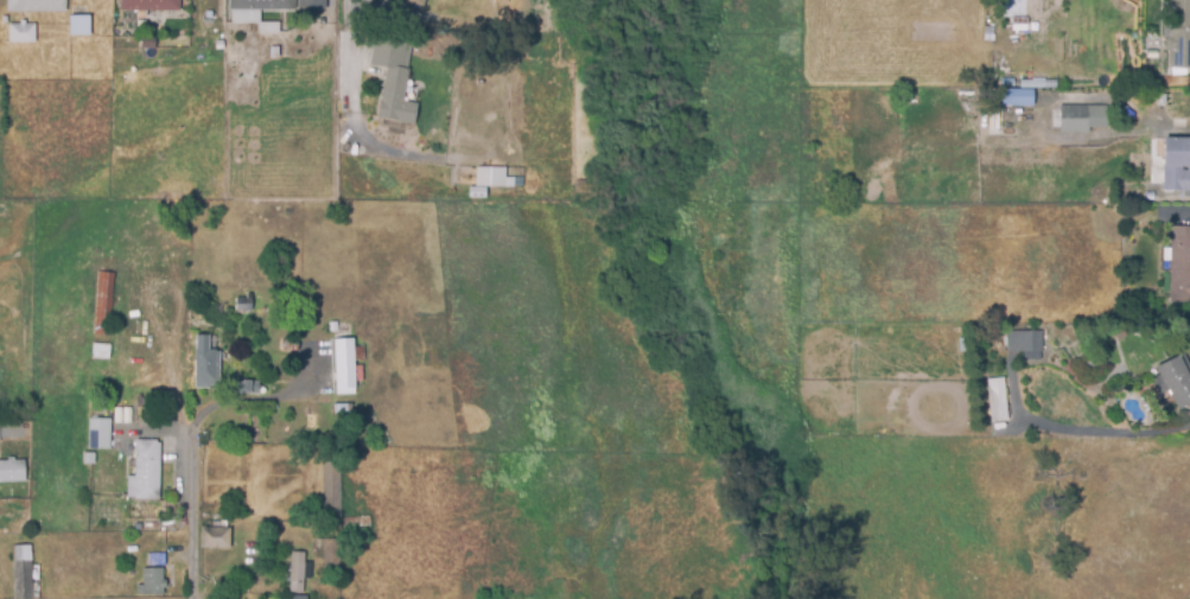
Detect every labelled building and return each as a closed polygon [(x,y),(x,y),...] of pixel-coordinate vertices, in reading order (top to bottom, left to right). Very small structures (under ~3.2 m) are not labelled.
[(8,12),(8,0),(68,0),(68,12),(53,12),(8,12)] [(121,11),(121,0),(182,0),(182,11),(157,11),(157,21),(138,21),(138,11),(121,11)] [(230,9),(230,0),(295,0),(295,9),(261,9),(261,21),(281,20),(281,33),(257,33),(257,23),(233,23),(233,9),(230,9)] [(299,9),(299,0),(327,0),(326,9),(299,9)] [(1002,16),(1024,16),(1025,0),(1002,0),(1002,16)] [(1166,69),(1168,0),(1189,0),(1189,70),(1166,69)] [(72,36),(71,17),(91,15),(93,34),(72,36)] [(36,43),(9,42),(11,23),(37,24),(36,43)] [(114,37),(113,26),(126,26),(126,37),(114,37)] [(1143,51),(1143,34),(1156,34),(1157,50),(1143,51)] [(157,49),(142,49),(142,36),(155,36),(157,49)] [(225,50),(216,50),(216,39),(225,39),(225,50)] [(415,125),(378,119),(387,66),(370,64),(375,39),(413,45),(405,100),(419,102),(415,125)] [(271,57),(271,46),(280,46),(281,57),(271,57)] [(1145,60),(1144,52),(1157,52),(1157,60),(1145,60)] [(1056,90),(1013,90),(1013,81),(1056,81),(1056,90)] [(1000,105),(1031,106),(1031,89),(1000,88),(1000,105)] [(1107,110),(1106,130),(1088,130),(1088,135),(1058,135),(1058,110),(1107,110)] [(1043,129),(1043,120),(1054,120),(1054,129),(1043,129)] [(1162,139),(1189,139),(1189,193),(1160,192),(1162,139)] [(515,186),(477,185),(477,166),(507,167),(507,177),(515,178),(515,186)] [(587,193),(574,192),(575,180),(587,180),(587,193)] [(488,198),(470,198),(471,186),(488,187),(488,198)] [(1169,228),(1189,229),(1189,305),(1167,304),(1169,228)] [(112,336),(95,333),(98,272),(116,273),(112,336)] [(257,311),(236,311),(237,298),(248,298),(249,293),(257,293),(257,311)] [(191,331),(191,313),(199,312),(198,331),(191,331)] [(331,332),(330,321),(339,320),(341,332),(331,332)] [(1022,353),(1019,333),(1041,332),(1042,352),(1022,353)] [(221,387),(196,385),(196,336),(211,334),(211,349),(221,349),(221,387)] [(337,394),(335,338),(354,337),(356,393),(337,394)] [(289,352),(291,339),(300,339),(300,351),(289,352)] [(808,350),(808,340),(815,339),(816,350),(808,350)] [(110,358),(93,357),(94,343),(112,344),(110,358)] [(1182,353),(1189,369),(1189,407),(1178,413),(1154,368),(1182,353)] [(986,378),(988,422),(1005,421),(1003,377),(986,378)] [(260,395),(234,395),(235,381),(260,381),(260,395)] [(335,416),(333,403),(354,403),(354,415),(335,416)] [(109,414),(96,414),(96,404),(109,404),(109,414)] [(112,450),(90,448),(89,418),(113,418),(112,450)] [(982,435),(981,428),(992,427),(993,434),(982,435)] [(324,447),(324,438),(349,435),(350,446),(324,447)] [(160,499),(136,497),(138,440),(158,440),(158,450),(160,450),(160,499)] [(98,463),(88,463),(89,453),(98,453),(98,463)] [(27,482),(0,482),(0,460),(26,459),(27,482)] [(326,524),(324,461),(339,460),(342,524),(326,524)] [(314,523),(313,514),(322,512),(323,523),(314,523)] [(355,543),(354,527),(345,527),(344,517),(369,514),(373,541),(355,543)] [(233,549),(202,549),(202,527),(231,528),(233,549)] [(341,573),(325,573),(325,549),(317,548),(317,539),(342,539),(341,573)] [(32,543),(34,598),(15,598),(13,544),(32,543)] [(307,593),(291,592),(292,552),(306,552),(305,562),(312,562),(312,578),(305,578),(305,581),(307,581),(307,593)] [(167,565),(148,565),(148,554),(166,553),(167,565)] [(145,595),(144,568),(165,568),(165,594),(145,595)]
